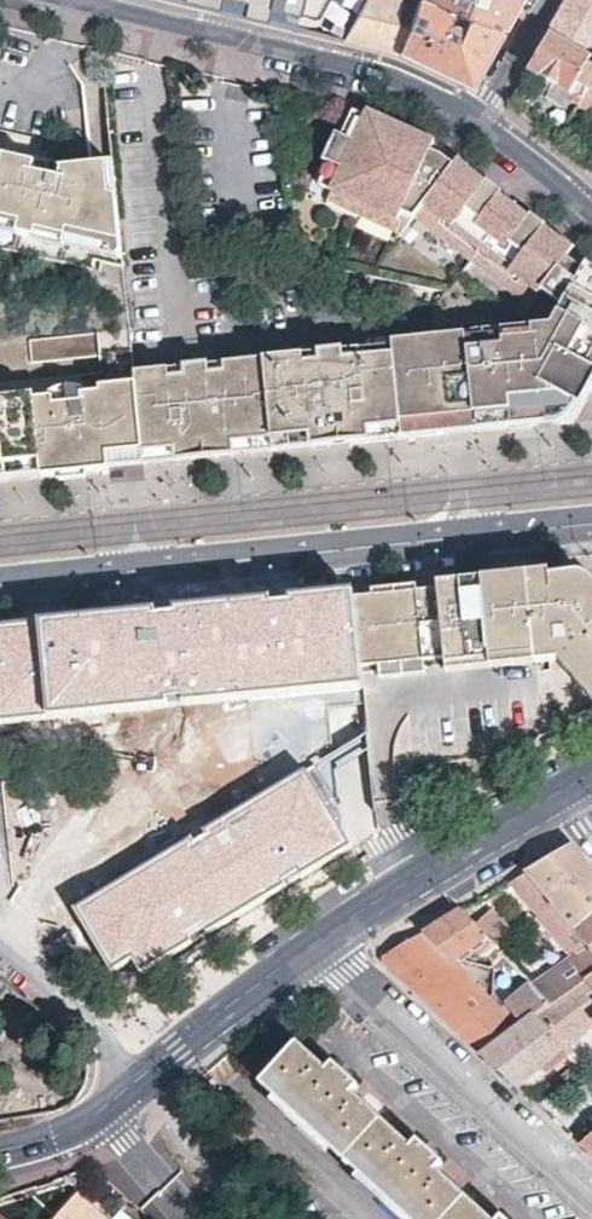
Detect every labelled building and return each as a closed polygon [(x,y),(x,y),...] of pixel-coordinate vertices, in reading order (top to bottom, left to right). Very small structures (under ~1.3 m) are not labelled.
[(228,3),(340,29),(356,0),(218,0),(228,3)] [(340,29),(343,30),(346,36),(359,38),(388,45),(391,41),(396,43),(411,0),(356,0),(340,29)] [(462,7),(458,17),(441,10),(447,0),(446,0),(411,0),(396,43),(431,59),(467,76),(499,21),(462,7)] [(447,0),(462,7),(499,21),(511,0),(446,0),(447,0)] [(549,31),(581,51),(588,39),(591,41),(591,0),(567,0),(549,31)] [(549,31),(540,48),(527,68),(553,83),(570,93),(566,98),(577,104),(591,78),(591,57),(581,51),(549,31)] [(577,104),(589,111),(591,105),(591,78),(577,104)] [(570,93),(553,83),(545,95),(562,105),(566,98),(570,93)] [(366,111),(365,111),(356,108),(349,124),(359,128),(366,111)] [(582,258),(578,264),(570,257),(563,251),(568,246),(561,239),(533,215),(527,210),(495,185),(469,166),(451,152),(447,159),(437,154),(422,146),(426,139),(399,127),(366,111),(359,128),(349,124),(321,185),(334,191),(367,206),(397,225),(403,217),(413,224),(416,219),(475,255),(532,301),(542,289),(562,306),(558,311),(548,324),(497,329),(500,345),(463,349),(461,333),(429,336),(388,340),(389,345),(397,440),(493,429),(505,428),(540,424),(550,422),(557,419),(563,414),(568,407),(577,391),(584,395),(591,380),(591,267),(582,258)] [(20,154),(19,159),(0,155),(0,231),(118,256),(109,162),(58,167),(56,177),(41,174),(44,160),(20,154)] [(367,206),(334,191),(330,199),(363,214),(367,206)] [(413,224),(403,217),(397,225),(367,206),(363,214),(403,239),(413,224)] [(558,311),(438,289),(425,303),(429,336),(461,333),(497,329),(548,324),(558,311)] [(497,329),(461,333),(463,349),(500,345),(497,329)] [(389,345),(129,371),(131,384),(138,453),(139,468),(155,466),(261,455),(316,448),(321,448),(397,440),(389,345)] [(127,349),(104,351),(107,386),(131,384),(129,371),(127,349)] [(35,462),(36,478),(56,476),(84,473),(99,472),(103,472),(102,456),(138,453),(131,384),(107,386),(93,388),(94,399),(85,401),(80,397),(75,395),(68,393),(62,392),(56,393),(52,395),(47,397),(44,400),(39,405),(28,406),(0,408),(0,465),(35,462)] [(28,406),(28,394),(0,396),(0,408),(28,406)] [(102,456),(103,472),(139,468),(138,453),(102,456)] [(22,479),(36,478),(35,462),(0,465),(0,481),(22,479)] [(84,473),(56,476),(56,482),(85,480),(84,473)] [(552,570),(540,572),(494,577),(420,585),(352,592),(359,668),(379,665),(424,660),(445,658),(445,661),(534,652),(535,662),(559,660),(591,701),(591,589),(581,576),(552,579),(552,570)] [(352,592),(0,628),(0,726),(308,692),(360,686),(359,668),(352,592)] [(446,671),(535,662),(534,652),(445,661),(446,671)] [(425,674),(424,660),(379,665),(380,679),(425,674)] [(361,697),(325,702),(330,757),(366,740),(361,697)] [(309,766),(346,837),(374,821),(366,740),(330,757),(309,766)] [(111,881),(79,899),(120,966),(346,837),(309,766),(111,881)] [(576,842),(547,859),(527,871),(572,923),(591,909),(591,861),(576,842)] [(527,871),(513,879),(542,914),(540,916),(572,957),(533,984),(553,1006),(571,994),(591,980),(591,947),(590,944),(572,923),(527,871)] [(461,1031),(485,1053),(538,1017),(553,1006),(533,984),(532,983),(519,993),(499,1008),(494,1002),(499,997),(493,992),(488,997),(454,963),(477,946),(490,936),(478,922),(465,907),(417,937),(390,953),(387,963),(416,990),(438,1010),(448,1019),(461,1031)] [(495,907),(478,922),(490,936),(499,945),(516,931),(495,907)] [(572,923),(590,944),(591,943),(591,909),(572,923)] [(499,945),(490,936),(477,946),(519,993),(532,983),(499,945)] [(571,994),(553,1006),(538,1017),(566,1051),(572,1056),(577,1052),(581,1049),(575,1042),(591,1026),(591,980),(571,994)] [(505,1071),(525,1089),(566,1051),(538,1017),(485,1053),(505,1071)] [(437,1168),(445,1160),(429,1147),(419,1137),(412,1145),(355,1091),(361,1084),(346,1070),(336,1061),(328,1068),(300,1042),(262,1084),(410,1218),(492,1218),(437,1168)] [(572,1133),(582,1143),(591,1135),(591,1115),(572,1133)] [(582,1143),(591,1152),(591,1135),(582,1143)] [(73,1193),(51,1218),(103,1218),(73,1193)]
